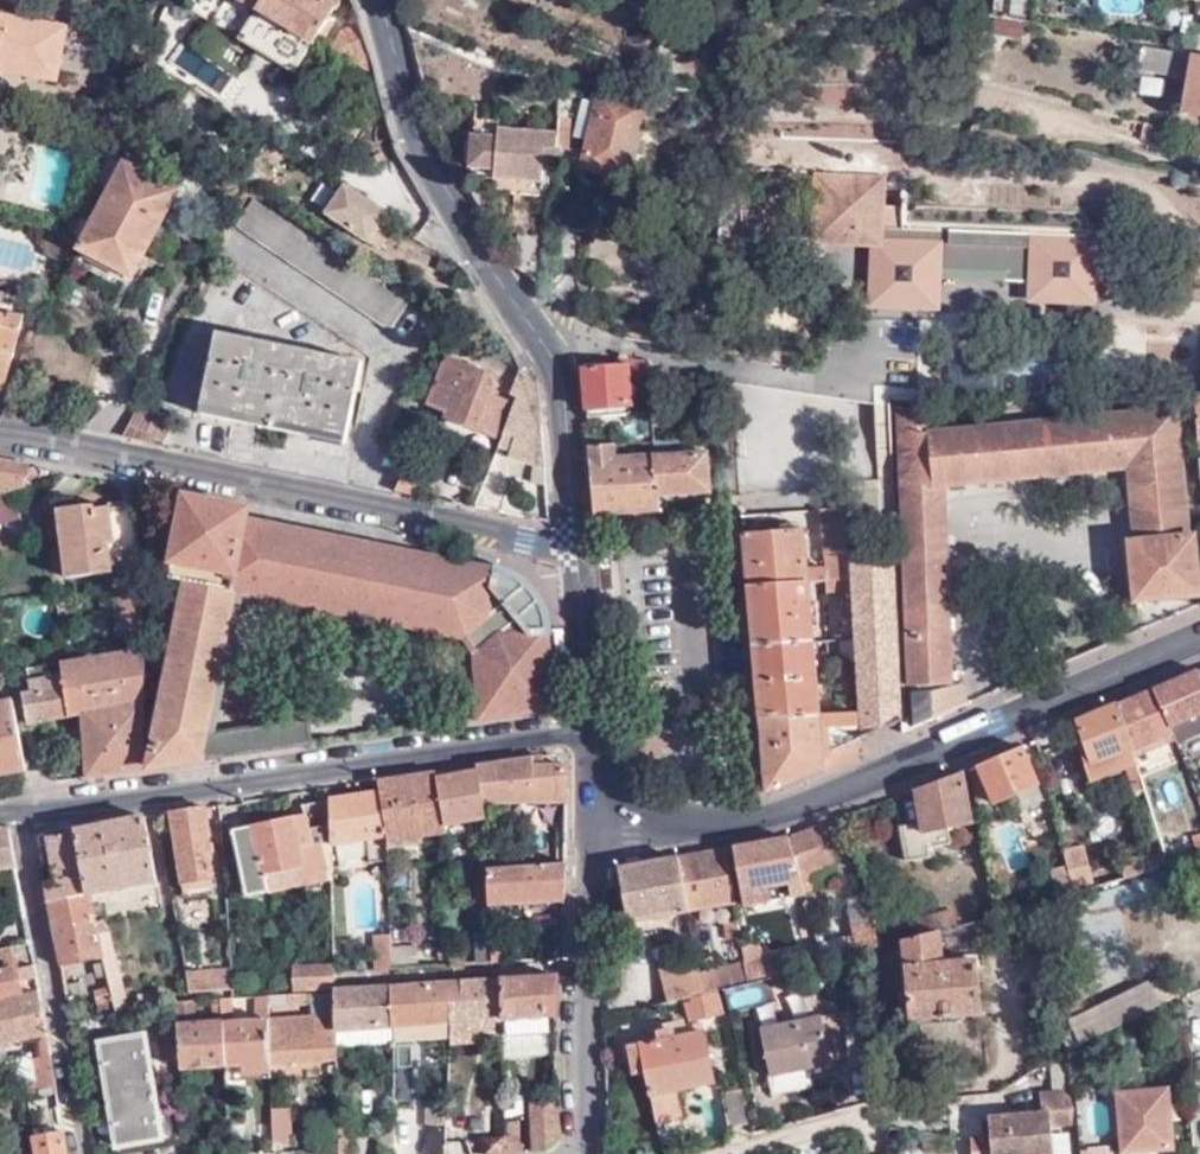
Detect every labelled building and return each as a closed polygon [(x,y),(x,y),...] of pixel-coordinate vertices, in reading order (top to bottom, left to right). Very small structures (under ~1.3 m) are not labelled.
[(339,0),(246,0),(256,7),(236,37),(293,75),(339,0)] [(58,76),(67,22),(6,12),(0,44),(0,66),(58,76)] [(1025,22),(996,16),(994,30),(1022,36),(1025,22)] [(372,61),(367,46),(342,31),(330,52),(378,78),(372,61)] [(1139,46),(1137,60),(1143,61),(1141,69),(1189,77),(1183,114),(1199,117),(1199,56),(1139,46)] [(1138,98),(1166,98),(1166,78),(1138,78),(1138,98)] [(644,99),(593,88),(591,97),(583,95),(576,133),(590,136),(584,162),(629,173),(644,99)] [(572,115),(560,113),(559,131),(559,147),(571,148),(572,115)] [(544,159),(558,159),(559,147),(559,131),(530,129),(531,115),(516,115),(515,129),(498,129),(499,117),(476,116),(475,140),(469,139),(468,160),(473,161),(473,173),(497,174),(496,193),(543,195),(544,159)] [(1168,129),(1140,123),(1139,134),(1164,140),(1168,129)] [(94,217),(80,210),(71,231),(70,233),(69,236),(81,242),(79,246),(132,272),(176,187),(124,158),(94,217)] [(883,200),(885,199),(886,175),(814,173),(813,184),(874,187),(872,234),(824,233),(824,224),(812,224),(811,244),(870,247),(867,308),(939,311),(941,278),(1003,280),(1004,272),(929,270),(928,297),(881,296),(882,235),(886,235),(886,228),(883,227),(883,200)] [(874,187),(813,184),(811,184),(810,224),(812,224),(824,224),(824,233),(872,234),(874,187)] [(398,225),(339,186),(318,216),(378,255),(398,225)] [(389,329),(405,303),(250,198),(230,225),(389,329)] [(1084,292),(1086,235),(921,229),(922,201),(885,199),(883,200),(883,227),(886,228),(886,235),(882,235),(881,296),(928,297),(929,270),(1004,272),(1003,280),(1026,281),(1038,281),(1039,290),(1084,292)] [(69,236),(70,233),(37,224),(43,256),(58,262),(69,236)] [(1097,236),(1086,235),(1084,292),(1039,290),(1038,281),(1026,281),(1026,302),(1095,304),(1097,236)] [(22,314),(7,310),(6,314),(0,313),(0,386),(3,386),(22,314)] [(344,446),(359,363),(214,332),(197,416),(344,446)] [(498,436),(511,397),(493,391),(496,382),(491,380),(493,373),(443,356),(425,403),(446,410),(455,413),(451,420),(498,436)] [(585,364),(589,408),(632,406),(631,378),(650,377),(650,359),(627,356),(627,363),(585,364)] [(542,400),(540,386),(516,371),(509,389),(513,392),(511,397),(498,436),(496,439),(507,444),(503,455),(547,467),(542,400)] [(176,414),(141,396),(121,435),(161,444),(176,414)] [(1176,408),(940,430),(938,406),(897,407),(909,685),(951,683),(943,485),(1127,466),(1134,540),(1128,540),(1134,602),(1199,595),(1199,589),(1196,538),(1188,538),(1176,408)] [(455,413),(446,410),(443,417),(451,420),(455,413)] [(597,515),(661,511),(661,496),(657,453),(618,455),(616,442),(592,444),(597,515)] [(657,453),(661,496),(710,492),(706,449),(657,453)] [(427,466),(410,458),(393,491),(414,496),(427,466)] [(0,462),(0,494),(21,487),(27,467),(0,462)] [(132,487),(120,485),(123,508),(135,507),(132,487)] [(14,519),(9,496),(0,498),(0,521),(14,519)] [(245,509),(186,498),(176,553),(154,548),(148,576),(190,584),(151,768),(313,743),(309,721),(208,732),(233,589),(474,641),(482,718),(553,707),(548,662),(541,614),(531,595),(517,582),(499,573),(245,520),(245,509)] [(135,507),(123,508),(97,511),(97,506),(58,510),(66,579),(128,572),(129,580),(141,578),(135,507)] [(842,509),(821,511),(826,557),(847,555),(842,509)] [(802,531),(743,535),(749,588),(807,583),(806,572),(802,531)] [(897,553),(847,555),(847,556),(849,579),(850,592),(853,641),(855,662),(858,710),(861,739),(903,727),(903,725),(903,708),(903,707),(897,553)] [(826,570),(806,572),(807,583),(822,582),(849,579),(847,556),(847,555),(826,557),(826,570)] [(141,578),(129,580),(113,581),(117,628),(128,627),(128,652),(103,657),(99,626),(63,632),(65,649),(79,648),(80,652),(61,655),(62,664),(31,670),(32,686),(24,686),(25,695),(22,695),(26,722),(79,714),(90,776),(146,768),(147,649),(141,578)] [(850,592),(849,579),(822,582),(822,594),(850,592)] [(807,583),(749,588),(753,648),(812,643),(807,583)] [(853,641),(840,640),(841,664),(855,662),(853,641)] [(812,643),(753,648),(760,719),(818,714),(812,643)] [(1150,688),(1164,729),(1167,727),(1199,713),(1199,676),(1197,669),(1150,688)] [(936,697),(936,716),(968,704),(967,681),(936,694),(936,697)] [(1150,688),(1113,706),(1130,753),(1168,737),(1164,729),(1150,688)] [(903,727),(904,732),(932,722),(933,718),(936,716),(936,697),(913,698),(913,707),(903,708),(903,725),(903,727)] [(27,771),(12,700),(0,703),(0,776),(27,771)] [(1097,777),(1134,765),(1130,753),(1113,706),(1077,721),(1097,777)] [(818,714),(760,719),(766,796),(862,758),(862,752),(861,739),(858,710),(818,714)] [(1167,727),(1174,743),(1199,732),(1199,713),(1167,727)] [(996,805),(1040,786),(1023,746),(1017,747),(978,765),(996,805)] [(541,758),(476,767),(477,775),(479,804),(505,803),(505,815),(534,815),(535,803),(565,802),(565,766),(542,767),(541,758)] [(928,833),(949,829),(972,825),(963,771),(917,790),(923,823),(900,828),(906,861),(931,857),(930,846),(928,833)] [(435,773),(377,782),(379,794),(386,842),(442,833),(441,821),(436,781),(435,773)] [(477,775),(436,781),(441,821),(480,817),(479,804),(477,775)] [(1003,820),(1046,801),(1040,786),(996,805),(1003,820)] [(330,844),(367,838),(371,861),(387,858),(386,842),(379,794),(328,802),(330,844)] [(331,878),(331,863),(330,844),(328,802),(304,807),(305,817),(235,832),(248,896),(331,878)] [(206,807),(168,813),(179,883),(210,880),(209,859),(211,858),(207,832),(209,831),(206,807)] [(152,879),(143,817),(75,826),(85,890),(50,895),(47,895),(60,968),(103,959),(101,952),(97,935),(104,934),(102,921),(94,922),(87,895),(152,879)] [(85,890),(75,826),(40,832),(50,895),(85,890)] [(788,839),(799,879),(836,866),(823,826),(788,839)] [(930,846),(952,843),(949,829),(928,833),(930,846)] [(0,831),(0,869),(14,868),(5,830),(0,831)] [(746,905),(804,895),(799,879),(788,839),(736,848),(746,905)] [(1062,849),(1066,867),(1072,892),(1095,886),(1084,845),(1062,849)] [(1117,860),(1123,879),(1167,865),(1162,848),(1117,860)] [(565,864),(565,851),(536,852),(536,865),(565,864)] [(726,851),(678,858),(687,911),(735,903),(726,851)] [(1069,982),(1086,981),(1125,977),(1120,905),(1199,878),(1199,861),(1061,903),(1069,982)] [(491,918),(561,915),(562,899),(565,864),(536,865),(489,868),(491,918)] [(1051,871),(1058,901),(1073,896),(1072,892),(1066,867),(1051,871)] [(14,868),(0,869),(0,888),(17,886),(14,868)] [(488,929),(485,880),(470,881),(473,931),(477,931),(478,945),(475,945),(476,964),(490,963),(488,929)] [(990,886),(993,907),(1005,906),(1002,885),(990,886)] [(855,934),(861,953),(863,952),(883,946),(867,895),(845,902),(852,936),(855,934)] [(838,921),(814,929),(815,931),(819,945),(852,936),(845,902),(838,921)] [(29,946),(22,908),(16,908),(19,929),(17,930),(19,947),(29,946)] [(914,939),(935,933),(957,928),(952,911),(910,923),(914,939)] [(741,938),(738,920),(729,921),(731,939),(741,938)] [(490,963),(500,962),(499,928),(488,929),(490,963)] [(371,932),(373,971),(393,970),(392,946),(391,930),(371,932)] [(743,948),(745,962),(749,985),(824,964),(819,945),(815,931),(795,936),(798,951),(766,961),(764,949),(759,945),(743,948)] [(108,933),(104,934),(97,935),(101,952),(111,950),(108,933)] [(914,939),(900,942),(908,1019),(979,1012),(974,959),(937,962),(935,933),(914,939)] [(819,945),(824,964),(861,953),(855,934),(852,936),(819,945)] [(0,947),(0,998),(20,995),(18,982),(16,970),(12,945),(0,947)] [(414,946),(392,946),(393,970),(416,968),(414,946)] [(463,948),(447,949),(449,966),(465,965),(463,948)] [(116,1015),(126,1013),(111,950),(101,952),(103,959),(110,990),(113,1004),(116,1015)] [(669,1002),(701,994),(698,974),(695,955),(659,963),(669,1002)] [(294,991),(335,989),(335,974),(334,962),(293,965),(294,991)] [(745,962),(698,974),(701,994),(701,998),(718,993),(725,992),(749,985),(745,962)] [(18,982),(36,978),(34,965),(16,970),(18,982)] [(187,991),(229,988),(228,969),(184,972),(187,991)] [(500,981),(501,1019),(502,1036),(555,1034),(555,977),(500,981)] [(452,999),(451,1023),(501,1019),(500,981),(461,983),(460,1000),(452,999)] [(391,988),(392,1027),(451,1023),(452,999),(460,1000),(461,983),(391,988)] [(1065,1021),(1077,1047),(1162,1009),(1150,984),(1080,1014),(1065,1021)] [(335,991),(337,1031),(392,1027),(391,988),(335,991)] [(93,1007),(113,1004),(110,990),(91,993),(93,1007)] [(269,1019),(271,1065),(338,1060),(338,1048),(337,1031),(335,991),(306,994),(306,1016),(269,1019)] [(39,993),(0,1001),(0,1060),(11,1057),(8,1041),(48,1033),(39,993)] [(718,993),(701,998),(685,1002),(689,1022),(723,1014),(718,993)] [(140,1011),(154,1009),(152,996),(137,998),(140,1011)] [(233,1022),(231,1000),(219,1001),(223,1068),(271,1065),(269,1019),(269,997),(256,998),(256,1020),(233,1022)] [(223,1068),(219,1001),(210,1002),(212,1024),(192,1024),(190,1003),(174,1004),(180,1071),(223,1068)] [(825,1031),(822,1017),(762,1030),(776,1094),(815,1086),(814,1077),(840,1071),(831,1029),(825,1031)] [(647,1074),(656,1117),(680,1112),(676,1091),(714,1084),(701,1026),(684,1028),(683,1024),(658,1029),(661,1040),(628,1047),(634,1076),(647,1074)] [(337,1031),(338,1048),(393,1045),(392,1027),(337,1031)] [(165,1139),(143,1034),(101,1043),(121,1147),(165,1139)] [(503,1054),(555,1051),(555,1034),(502,1036),(503,1054)] [(56,1084),(49,1043),(42,1045),(43,1058),(35,1059),(38,1088),(56,1084)] [(1055,1093),(1071,1091),(1066,1052),(1060,1055),(1053,1059),(1055,1074),(1053,1074),(1055,1093)] [(416,1071),(394,1071),(395,1104),(416,1103),(416,1071)] [(1119,1093),(1125,1153),(1177,1149),(1171,1089),(1119,1093)] [(749,1124),(743,1091),(720,1094),(728,1127),(749,1124)] [(1054,1138),(1053,1127),(1074,1125),(1071,1092),(1071,1091),(1055,1093),(1042,1095),(1044,1114),(1033,1115),(1033,1121),(1027,1122),(1026,1116),(990,1120),(992,1136),(994,1153),(1056,1153),(1054,1138)] [(41,1112),(39,1094),(27,1096),(30,1113),(41,1112)] [(526,1121),(525,1094),(504,1095),(505,1107),(505,1122),(519,1121),(526,1121)] [(427,1100),(426,1124),(448,1124),(448,1100),(427,1100)] [(558,1137),(557,1102),(534,1103),(536,1152),(546,1151),(558,1137)] [(505,1122),(505,1107),(486,1107),(487,1128),(505,1127),(505,1122)] [(680,1112),(656,1117),(658,1127),(682,1122),(680,1112)] [(273,1114),(274,1144),(293,1144),(292,1113),(273,1114)] [(339,1118),(339,1138),(352,1138),(351,1118),(339,1118)] [(505,1122),(505,1127),(506,1136),(506,1146),(520,1145),(519,1121),(505,1122)] [(383,1146),(396,1145),(395,1124),(383,1124),(383,1146)] [(64,1129),(34,1135),(37,1153),(68,1153),(64,1129)] [(486,1153),(506,1153),(506,1146),(506,1136),(486,1139),(486,1153)] [(992,1136),(971,1138),(973,1153),(994,1153),(992,1136)] [(340,1153),(352,1153),(352,1138),(339,1138),(340,1153)] [(525,1153),(525,1144),(520,1145),(506,1146),(506,1153),(510,1153),(525,1153)]
